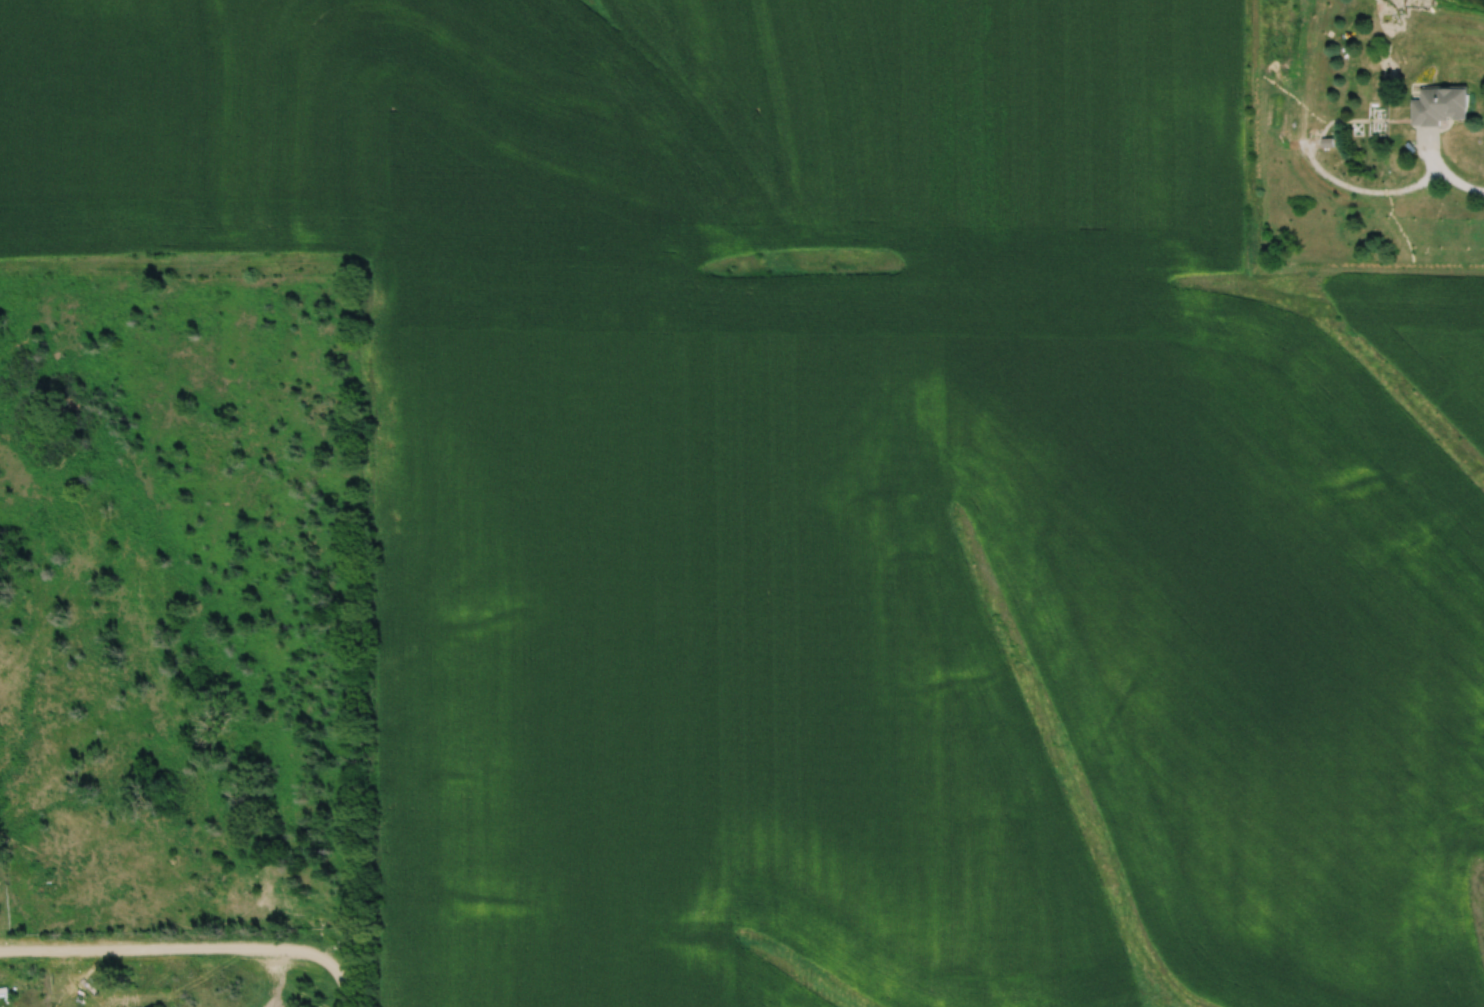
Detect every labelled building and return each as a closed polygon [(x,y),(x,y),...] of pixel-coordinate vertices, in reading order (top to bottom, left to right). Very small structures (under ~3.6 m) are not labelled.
[(1411,124),(1441,125),(1441,118),(1467,118),(1467,88),(1420,87),(1420,100),(1412,99),(1411,124)]
